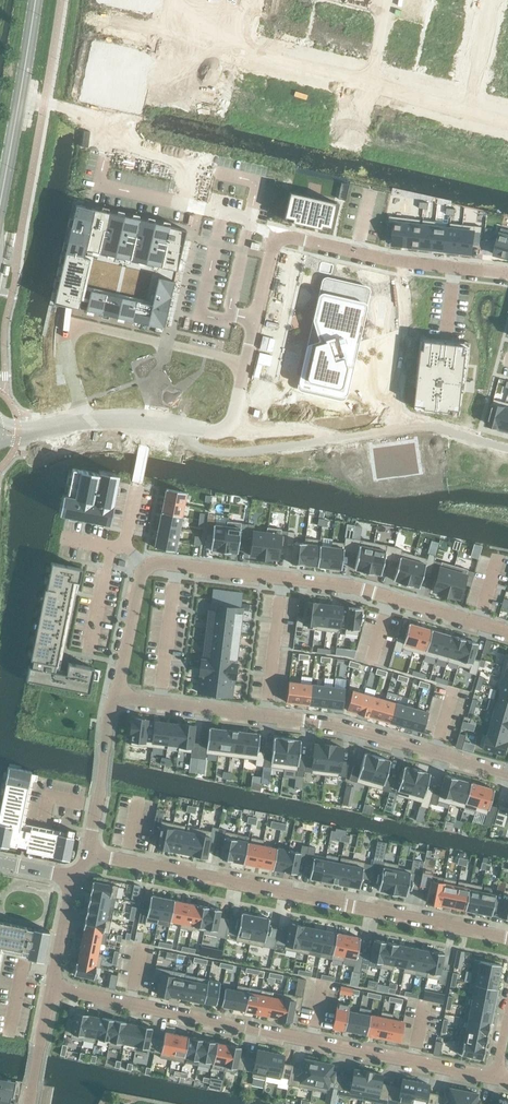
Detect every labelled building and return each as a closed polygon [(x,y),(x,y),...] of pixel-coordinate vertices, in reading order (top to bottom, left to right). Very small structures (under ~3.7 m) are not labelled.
[(151,9),(153,0),(110,0),(151,9)] [(286,4),(268,0),(266,0),(263,10),(284,15),(286,4)] [(450,5),(470,10),(470,9),(472,0),(471,0),(451,0),(450,5)] [(261,21),(281,26),(284,15),(263,10),(261,21)] [(279,37),(281,26),(261,21),(258,32),(279,37)] [(313,23),(308,43),(320,46),(324,26),(313,23)] [(499,36),(507,38),(507,24),(502,23),(499,36)] [(320,46),(329,48),(334,28),(324,26),(320,46)] [(339,50),(343,30),(334,28),(329,48),(339,50)] [(343,30),(339,50),(348,52),(353,32),(343,30)] [(362,34),(353,32),(348,52),(358,55),(362,34)] [(358,55),(369,57),(374,37),(362,34),(358,55)] [(496,50),(507,52),(507,38),(499,36),(496,50)] [(396,42),(385,39),(380,60),(392,62),(396,42)] [(392,62),(403,65),(407,44),(396,42),(392,62)] [(419,47),(407,44),(403,65),(414,67),(419,47)] [(146,57),(97,46),(85,96),(135,107),(146,57)] [(493,63),(507,67),(507,52),(496,50),(493,63)] [(490,77),(507,81),(507,67),(493,63),(490,76),(490,77)] [(270,76),(269,76),(263,97),(264,97),(274,100),(275,100),(281,80),(280,80),(269,77),(270,76)] [(314,112),(315,112),(320,91),(320,90),(320,91),(309,88),(308,88),(303,108),(314,111),(314,112)] [(499,166),(507,168),(507,143),(505,142),(499,166)] [(341,183),(338,199),(346,200),(349,184),(341,183)] [(289,192),(283,219),(284,220),(285,216),(293,218),(292,221),(298,223),(299,219),(307,221),(306,225),(313,197),(289,192)] [(313,197),(306,225),(307,225),(308,221),(315,223),(315,227),(321,228),(322,224),(329,226),(329,230),(330,230),(336,202),(313,197)] [(75,204),(53,302),(163,327),(186,230),(75,204)] [(390,216),(388,230),(395,231),(394,235),(393,244),(405,246),(409,218),(390,216)] [(409,218),(405,246),(418,247),(421,220),(409,218)] [(423,220),(420,247),(433,249),(436,221),(423,220)] [(436,221),(433,249),(445,250),(448,228),(447,228),(448,222),(437,220),(436,222),(436,221)] [(451,223),(447,251),(460,252),(463,225),(451,223)] [(463,225),(460,252),(472,254),(474,240),(480,241),(482,227),(463,225)] [(494,254),(507,258),(507,230),(501,228),(494,254)] [(305,263),(314,266),(316,259),(306,257),(305,263)] [(299,383),(299,384),(299,385),(299,386),(300,387),(301,388),(302,388),(341,397),(342,397),(343,397),(344,397),(344,396),(345,396),(345,395),(346,395),(346,394),(353,365),(347,345),(358,342),(370,291),(370,290),(370,289),(369,289),(369,288),(368,287),(367,286),(366,286),(328,277),(327,277),(326,277),(325,278),(324,278),(324,279),(323,279),(323,280),(323,281),(314,320),(318,336),(309,338),(299,383)] [(392,283),(384,285),(386,296),(394,295),(392,283)] [(418,386),(416,404),(426,405),(426,408),(438,410),(438,412),(439,412),(439,410),(451,411),(451,408),(462,410),(464,392),(466,392),(466,391),(461,391),(463,380),(465,380),(467,367),(469,368),(469,367),(467,367),(469,353),(466,353),(467,344),(453,343),(453,341),(453,343),(441,341),(442,339),(441,339),(441,341),(427,340),(426,348),(423,348),(422,361),(419,361),(419,362),(421,362),(420,375),(423,375),(421,386),(416,386),(418,386)] [(254,392),(252,401),(268,405),(270,396),(254,392)] [(494,399),(487,424),(499,427),(506,402),(494,399)] [(499,427),(507,430),(507,403),(506,402),(499,427)] [(73,468),(68,494),(63,493),(59,513),(83,518),(84,518),(86,518),(89,519),(110,523),(113,504),(112,503),(113,499),(118,474),(99,470),(98,473),(73,468)] [(166,489),(164,501),(184,505),(187,493),(166,489)] [(164,501),(162,512),(182,516),(184,505),(164,501)] [(180,528),(182,516),(162,512),(159,524),(180,528)] [(217,551),(223,552),(227,526),(214,525),(214,520),(207,519),(206,533),(212,534),(210,549),(217,550),(217,551)] [(227,526),(223,552),(231,553),(231,552),(238,553),(240,538),(246,538),(248,524),(241,523),(227,521),(227,526)] [(159,524),(157,535),(177,539),(180,528),(159,524)] [(255,525),(248,524),(246,538),(253,539),(250,556),(257,557),(257,558),(263,558),(267,532),(254,531),(255,525)] [(267,532),(263,558),(271,559),(271,558),(278,559),(279,545),(286,546),(288,531),(281,530),(281,529),(267,527),(267,532)] [(305,543),(293,542),(295,532),(288,531),(286,546),(292,546),(290,563),(303,564),(305,543)] [(157,535),(155,547),(175,551),(177,539),(157,535)] [(332,541),(331,547),(332,547),(329,568),(341,569),(343,552),(350,553),(353,538),(345,537),(344,543),(332,541)] [(305,543),(303,564),(315,566),(317,566),(320,545),(318,545),(318,540),(306,538),(305,543)] [(374,543),(353,538),(350,553),(357,554),(354,569),(362,571),(361,571),(368,573),(374,543)] [(391,561),(395,547),(374,543),(368,573),(374,574),(374,573),(381,575),(384,559),(391,561)] [(331,547),(320,545),(317,566),(329,568),(332,547),(331,547)] [(402,549),(395,547),(391,561),(398,563),(393,580),(400,582),(400,583),(406,585),(414,555),(402,551),(402,549)] [(430,574),(434,561),(435,555),(429,554),(427,559),(414,555),(406,585),(412,586),(419,588),(424,572),(430,574)] [(439,594),(446,596),(454,565),(441,562),(441,563),(434,561),(430,574),(437,576),(433,591),(440,593),(439,594)] [(82,568),(51,562),(46,588),(45,588),(26,679),(89,692),(94,668),(68,662),(66,673),(58,671),(76,581),(79,582),(82,568)] [(468,569),(454,565),(446,596),(452,597),(453,596),(459,598),(463,584),(471,586),(475,572),(467,570),(468,569)] [(224,606),(226,607),(241,608),(242,593),(213,589),(211,605),(224,606)] [(315,629),(318,603),(318,604),(318,603),(306,601),(304,617),(297,616),(294,636),(301,637),(303,628),(315,630),(315,629)] [(330,605),(318,604),(318,603),(315,629),(315,630),(326,631),(330,605)] [(208,617),(224,619),(226,607),(224,606),(211,605),(209,605),(208,617)] [(338,632),(339,627),(341,607),(342,607),(342,606),(330,605),(326,631),(338,632)] [(224,619),(241,621),(243,609),(241,608),(226,607),(224,619)] [(339,627),(346,628),(345,634),(358,635),(359,624),(361,624),(362,611),(361,611),(361,608),(348,607),(348,608),(342,607),(341,607),(339,627)] [(208,617),(206,629),(223,631),(224,619),(208,617)] [(224,619),(223,631),(239,634),(241,621),(224,619)] [(413,652),(420,626),(409,623),(404,639),(397,637),(393,651),(400,653),(402,649),(413,652)] [(432,630),(420,626),(413,652),(425,655),(432,630)] [(206,629),(205,642),(221,644),(223,631),(206,629)] [(425,655),(436,658),(443,633),(432,630),(425,655)] [(223,631),(221,644),(238,646),(239,634),(223,631)] [(454,636),(443,633),(436,658),(447,662),(454,636)] [(454,636),(447,662),(458,665),(466,639),(454,636)] [(458,665),(470,669),(469,673),(476,675),(479,666),(478,666),(480,661),(473,659),(478,643),(466,639),(458,665)] [(486,640),(482,654),(489,656),(493,642),(486,640)] [(205,642),(203,654),(220,657),(221,644),(205,642)] [(220,657),(237,659),(238,646),(221,644),(220,657)] [(201,667),(218,669),(220,657),(203,654),(202,659),(201,667)] [(220,657),(218,669),(236,671),(237,663),(236,663),(237,659),(220,657)] [(200,679),(217,682),(218,669),(201,667),(200,674),(200,679)] [(217,682),(234,684),(234,679),(235,679),(236,671),(218,669),(217,682)] [(502,690),(507,691),(507,679),(500,677),(497,688),(502,690)] [(215,694),(217,682),(200,679),(198,692),(215,694)] [(298,703),(300,682),(288,681),(286,702),(298,703)] [(217,682),(215,694),(232,696),(234,684),(217,682)] [(309,705),(311,684),(300,682),(298,703),(309,705)] [(322,685),(311,684),(309,705),(320,706),(322,685)] [(331,707),(333,686),(322,685),(320,706),(331,707)] [(345,688),(333,686),(331,707),(342,709),(345,688)] [(357,713),(363,693),(352,689),(346,710),(357,713)] [(507,704),(507,691),(502,690),(499,701),(507,704)] [(368,716),(374,696),(363,693),(357,713),(368,716)] [(368,716),(379,719),(385,699),(374,696),(368,716)] [(395,702),(385,699),(379,719),(389,722),(395,702)] [(507,716),(507,704),(499,701),(495,712),(507,716)] [(395,702),(389,722),(400,725),(406,705),(395,702)] [(406,705),(400,725),(411,728),(417,708),(406,705)] [(411,728),(422,732),(428,712),(417,708),(411,728)] [(495,712),(493,712),(490,724),(492,724),(507,729),(507,716),(495,712)] [(152,747),(155,721),(149,720),(147,720),(134,718),(134,720),(132,720),(131,733),(132,734),(131,745),(144,747),(144,746),(152,747)] [(167,744),(170,723),(155,721),(152,747),(164,749),(165,744),(167,744)] [(182,725),(181,724),(170,723),(167,744),(179,745),(182,725)] [(179,745),(178,751),(191,753),(191,757),(198,758),(200,744),(193,743),(195,726),(181,724),(182,725),(179,745)] [(492,724),(489,736),(507,741),(507,729),(492,724)] [(206,753),(218,755),(221,729),(209,727),(207,745),(200,744),(198,758),(205,759),(206,753)] [(233,731),(233,730),(221,729),(218,755),(230,757),(230,756),(233,731)] [(244,758),(248,732),(233,730),(233,731),(230,756),(244,758)] [(263,766),(265,752),(258,751),(260,734),(248,732),(244,758),(256,760),(255,765),(263,766)] [(459,733),(455,747),(462,749),(466,735),(459,733)] [(507,744),(507,741),(489,736),(484,734),(480,746),(505,754),(507,744)] [(284,769),(288,738),(281,737),(281,738),(274,737),(272,753),(265,752),(263,766),(284,769)] [(305,771),(304,771),(306,757),(299,756),(301,740),(294,739),(288,738),(284,769),(283,777),(295,779),(293,794),(301,795),(305,771)] [(313,758),(306,757),(304,771),(305,771),(312,772),(311,773),(325,775),(329,744),(322,744),(315,743),(313,758)] [(335,745),(329,744),(325,775),(338,777),(339,776),(346,776),(348,762),(340,761),(342,747),(335,746),(335,745)] [(349,780),(369,786),(378,756),(372,754),(372,755),(365,753),(360,768),(353,766),(349,780)] [(390,792),(394,778),(387,776),(391,761),(384,759),(384,758),(378,756),(369,786),(390,792)] [(396,795),(409,799),(418,769),(411,767),(411,768),(404,766),(400,780),(394,778),(390,792),(396,794),(396,795)] [(8,847),(9,845),(16,846),(17,845),(27,847),(26,850),(53,856),(53,857),(69,860),(73,836),(74,830),(68,829),(67,832),(24,823),(33,779),(36,779),(37,773),(33,772),(31,772),(31,771),(8,767),(5,782),(6,782),(0,810),(0,845),(8,847)] [(428,808),(429,803),(433,790),(433,789),(427,788),(430,773),(423,771),(424,771),(418,769),(409,799),(421,802),(420,806),(428,808)] [(433,790),(429,803),(437,805),(438,800),(450,804),(457,779),(457,778),(445,775),(440,792),(433,790)] [(464,808),(471,783),(457,779),(450,804),(461,807),(464,808)] [(471,782),(471,783),(464,808),(475,811),(482,786),(471,782)] [(482,786),(475,811),(487,814),(484,824),(491,826),(496,808),(489,806),(494,789),(482,786)] [(506,822),(507,815),(507,808),(499,806),(494,824),(504,827),(506,822)] [(156,847),(168,849),(173,824),(161,821),(162,817),(155,815),(153,829),(159,831),(156,847)] [(270,828),(281,830),(282,823),(271,821),(270,828)] [(446,821),(444,829),(452,831),(453,826),(454,823),(446,821)] [(173,824),(168,849),(182,852),(187,826),(185,826),(173,824)] [(199,829),(187,826),(182,852),(194,855),(199,829)] [(211,831),(199,829),(194,855),(206,857),(210,841),(216,842),(219,828),(212,827),(211,831)] [(233,861),(233,860),(238,834),(226,831),(226,830),(219,828),(216,842),(223,844),(220,858),(233,861)] [(243,863),(244,863),(249,837),(238,834),(233,860),(243,862),(243,863)] [(251,837),(246,863),(259,866),(263,845),(264,840),(251,837)] [(263,845),(259,866),(270,868),(274,847),(263,845)] [(288,850),(284,870),(284,871),(296,873),(299,859),(306,860),(309,846),(302,845),(300,852),(288,849),(288,850)] [(322,880),(326,857),(314,855),(316,848),(309,846),(306,860),(313,862),(309,878),(322,880)] [(284,870),(288,850),(276,848),(272,868),(273,869),(273,868),(284,870)] [(426,855),(423,869),(433,871),(434,872),(437,857),(430,856),(432,851),(427,850),(426,855)] [(333,883),(334,882),(335,883),(340,863),(337,862),(338,857),(327,855),(326,857),(322,880),(333,883)] [(341,857),(340,863),(335,883),(347,885),(353,860),(341,857)] [(372,865),(369,879),(377,880),(376,882),(380,883),(378,890),(386,891),(386,892),(392,893),(398,867),(398,865),(373,859),(372,865)] [(353,860),(347,885),(360,888),(362,877),(369,879),(372,865),(365,863),(365,862),(353,860)] [(411,870),(398,867),(392,893),(398,895),(398,894),(406,896),(408,889),(411,890),(412,887),(419,889),(422,875),(411,873),(411,870)] [(444,884),(443,883),(443,879),(444,878),(432,875),(433,871),(423,869),(422,875),(419,889),(428,891),(426,902),(439,905),(439,904),(444,884)] [(439,904),(451,907),(456,881),(443,879),(443,883),(444,884),(439,904)] [(111,897),(110,898),(115,898),(118,886),(92,881),(90,893),(111,897)] [(453,907),(465,909),(470,883),(458,881),(453,907)] [(497,889),(496,894),(499,895),(503,895),(504,890),(505,890),(506,882),(498,881),(497,889)] [(482,886),(470,883),(465,909),(464,910),(477,912),(482,886)] [(138,900),(141,885),(134,884),(131,899),(138,900)] [(497,889),(484,886),(479,912),(492,915),(492,914),(496,894),(497,889)] [(492,914),(499,916),(507,918),(507,891),(505,890),(504,890),(503,895),(499,895),(496,894),(492,914)] [(110,898),(111,897),(90,893),(88,905),(108,909),(113,909),(115,898),(110,898)] [(159,918),(163,897),(151,895),(148,909),(141,907),(138,922),(145,924),(146,921),(158,924),(159,918)] [(175,900),(163,897),(159,918),(158,924),(170,926),(171,921),(175,900)] [(182,923),(186,903),(175,900),(171,921),(181,923),(182,923)] [(193,931),(193,929),(192,928),(197,905),(186,903),(182,923),(181,923),(180,928),(193,931)] [(205,931),(205,928),(209,907),(197,904),(197,905),(192,928),(193,929),(204,931),(205,931)] [(106,920),(111,921),(113,909),(108,909),(88,905),(85,916),(106,920)] [(209,907),(205,928),(205,931),(204,931),(204,933),(225,937),(226,935),(229,921),(219,919),(221,909),(209,907)] [(226,935),(237,937),(236,942),(250,944),(255,916),(241,914),(240,920),(236,920),(236,922),(229,921),(226,935)] [(106,920),(85,916),(83,928),(84,929),(102,932),(109,933),(111,921),(106,920)] [(255,916),(250,944),(274,949),(275,944),(278,929),(271,928),(271,927),(268,926),(269,919),(255,916)] [(49,930),(33,927),(33,929),(26,927),(26,926),(0,921),(0,946),(22,950),(22,949),(29,951),(27,957),(43,961),(49,930)] [(284,950),(298,952),(303,927),(303,926),(289,924),(288,931),(278,929),(275,944),(285,946),(284,950)] [(314,929),(303,927),(298,952),(309,954),(310,949),(314,929)] [(84,929),(82,940),(100,943),(102,932),(84,929)] [(325,931),(314,929),(310,949),(309,954),(320,956),(325,931)] [(331,959),(332,954),(336,933),(325,931),(320,956),(331,959)] [(336,933),(332,954),(331,959),(343,961),(344,956),(349,935),(336,933)] [(349,935),(344,956),(343,961),(343,963),(354,966),(353,971),(360,973),(361,967),(364,953),(358,952),(361,937),(349,935)] [(386,941),(374,939),(371,955),(364,953),(361,967),(368,969),(369,965),(380,967),(381,963),(382,963),(386,941)] [(80,951),(98,954),(100,943),(82,940),(80,951)] [(382,963),(381,963),(380,967),(393,970),(394,965),(398,944),(386,941),(382,963)] [(404,967),(408,946),(398,944),(394,965),(404,967)] [(201,946),(200,954),(221,959),(222,951),(201,946)] [(416,975),(417,969),(416,969),(420,949),(408,946),(404,967),(403,972),(416,975)] [(420,949),(416,969),(417,969),(416,975),(426,977),(427,972),(432,951),(420,949)] [(457,950),(454,967),(461,969),(464,951),(457,950)] [(103,955),(98,954),(80,951),(78,962),(77,962),(76,963),(97,967),(101,968),(103,955)] [(432,951),(427,972),(426,977),(439,980),(438,983),(445,984),(448,970),(441,969),(444,953),(432,951)] [(472,971),(499,976),(501,965),(475,959),(472,971)] [(97,967),(76,963),(74,975),(94,979),(97,967)] [(157,994),(169,996),(174,971),(155,967),(153,981),(159,982),(157,994)] [(186,973),(174,971),(169,996),(170,996),(170,995),(181,997),(186,974),(186,973)] [(499,976),(472,971),(470,984),(475,985),(475,984),(497,988),(499,976)] [(115,990),(118,975),(111,974),(108,988),(115,990)] [(186,974),(181,997),(193,1000),(197,977),(186,974)] [(209,979),(197,977),(193,1000),(204,1002),(209,979)] [(295,995),(284,993),(279,1019),(291,1021),(294,1009),(300,1010),(306,979),(298,978),(295,995)] [(209,979),(204,1002),(216,1004),(221,982),(209,980),(209,979)] [(376,990),(388,992),(389,988),(389,986),(378,983),(376,990)] [(497,988),(475,984),(475,985),(473,996),(494,1000),(496,989),(497,988)] [(221,1005),(233,1008),(238,985),(237,985),(236,990),(225,988),(221,1005)] [(249,987),(238,985),(233,1008),(245,1010),(249,987)] [(245,1010),(256,1013),(261,990),(249,987),(245,1010)] [(272,992),(261,990),(256,1013),(268,1015),(272,992)] [(443,1003),(445,995),(424,991),(423,999),(432,1001),(441,1003),(443,1003)] [(284,994),(272,992),(268,1015),(279,1017),(279,1018),(279,1019),(284,993),(284,994)] [(466,1006),(491,1011),(494,1000),(473,996),(471,1007),(466,1006)] [(333,1027),(344,1029),(348,1010),(349,1005),(338,1003),(333,1027)] [(466,1006),(463,1018),(489,1023),(490,1023),(489,1022),(491,1011),(466,1006)] [(360,1007),(359,1013),(355,1032),(366,1034),(370,1015),(371,1009),(360,1007)] [(344,1029),(355,1032),(359,1013),(348,1010),(344,1029)] [(83,1041),(83,1040),(88,1015),(88,1014),(76,1012),(74,1018),(68,1017),(64,1034),(71,1035),(70,1038),(83,1041)] [(366,1034),(377,1036),(382,1012),(381,1017),(370,1015),(366,1034)] [(388,1038),(393,1014),(382,1012),(377,1036),(388,1038)] [(393,1014),(388,1038),(399,1041),(403,1021),(392,1019),(393,1014)] [(88,1015),(83,1040),(94,1042),(100,1017),(88,1015)] [(109,1041),(113,1019),(102,1017),(98,1038),(109,1041)] [(487,1035),(489,1023),(463,1018),(469,1019),(466,1030),(461,1029),(461,1030),(487,1035)] [(113,1019),(109,1041),(108,1046),(121,1048),(126,1022),(113,1019)] [(123,1049),(134,1051),(140,1025),(128,1023),(123,1049)] [(140,1025),(134,1051),(147,1053),(147,1050),(154,1052),(157,1038),(150,1037),(152,1027),(140,1025)] [(485,1047),(487,1035),(461,1030),(459,1040),(458,1040),(458,1041),(485,1047)] [(157,1038),(154,1052),(161,1053),(160,1057),(172,1060),(177,1034),(165,1032),(164,1039),(157,1038)] [(184,1062),(189,1036),(188,1036),(188,1037),(177,1034),(172,1060),(184,1062)] [(191,1037),(189,1036),(184,1062),(186,1063),(198,1065),(199,1060),(204,1039),(191,1037)] [(210,1068),(211,1062),(213,1063),(217,1042),(215,1042),(204,1039),(199,1060),(198,1065),(210,1068)] [(442,1042),(435,1041),(433,1051),(433,1054),(440,1056),(442,1042)] [(482,1058),(485,1047),(458,1041),(456,1053),(471,1056),(471,1058),(480,1060),(480,1058),(482,1058)] [(224,1066),(224,1065),(228,1045),(218,1043),(218,1042),(217,1042),(213,1063),(212,1068),(223,1070),(224,1066)] [(228,1044),(228,1045),(224,1065),(224,1066),(236,1068),(243,1070),(246,1056),(239,1055),(241,1047),(228,1044)] [(266,1080),(267,1075),(271,1052),(257,1050),(256,1058),(246,1056),(243,1070),(253,1072),(252,1077),(266,1080)] [(271,1052),(267,1075),(289,1079),(292,1065),(282,1063),(284,1055),(271,1052)] [(313,1089),(318,1062),(304,1059),(303,1066),(300,1065),(299,1067),(292,1065),(289,1079),(288,1084),(313,1089)] [(337,1094),(338,1094),(342,1076),(334,1074),(335,1072),(331,1071),(332,1064),(318,1062),(313,1089),(327,1092),(325,1102),(335,1103),(337,1094)] [(352,1078),(342,1076),(338,1094),(363,1099),(368,1071),(362,1070),(354,1069),(352,1078)] [(363,1099),(385,1103),(387,1103),(391,1085),(380,1083),(382,1074),(374,1073),(374,1072),(368,1071),(363,1099)] [(0,1094),(0,1096),(0,1103),(13,1103),(14,1102),(9,1101),(10,1096),(13,1096),(16,1081),(0,1078),(0,1094)] [(387,1103),(388,1103),(389,1099),(411,1103),(416,1081),(403,1079),(401,1087),(391,1085),(387,1103)] [(437,1095),(427,1093),(429,1084),(416,1081),(411,1103),(435,1103),(437,1095)] [(464,1091),(450,1088),(448,1095),(445,1094),(444,1096),(437,1095),(435,1103),(461,1103),(464,1091)] [(461,1103),(484,1103),(479,1103),(480,1101),(476,1100),(478,1093),(464,1091),(461,1103)]
